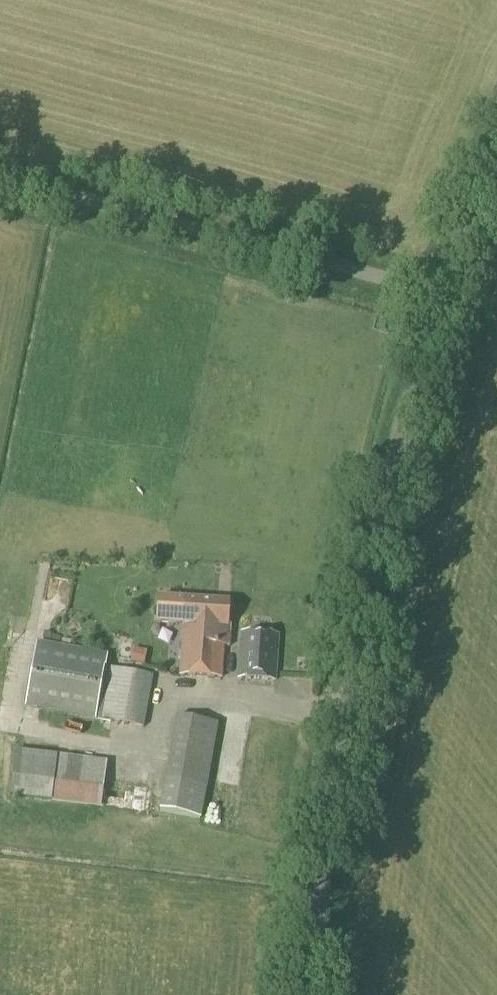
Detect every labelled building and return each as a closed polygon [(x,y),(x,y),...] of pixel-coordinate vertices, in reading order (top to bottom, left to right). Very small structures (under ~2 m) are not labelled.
[(181,676),(222,679),(224,647),(230,647),(231,627),(228,627),(229,604),(159,600),(157,623),(184,625),(181,676)] [(241,632),(238,680),(277,682),(279,634),(241,632)] [(25,707),(143,728),(153,677),(106,669),(108,657),(36,644),(25,707)] [(144,651),(132,649),(130,662),(142,664),(144,651)] [(160,813),(202,820),(220,725),(177,718),(160,813)] [(108,764),(58,757),(24,752),(18,797),(150,816),(153,790),(105,783),(108,764)]
